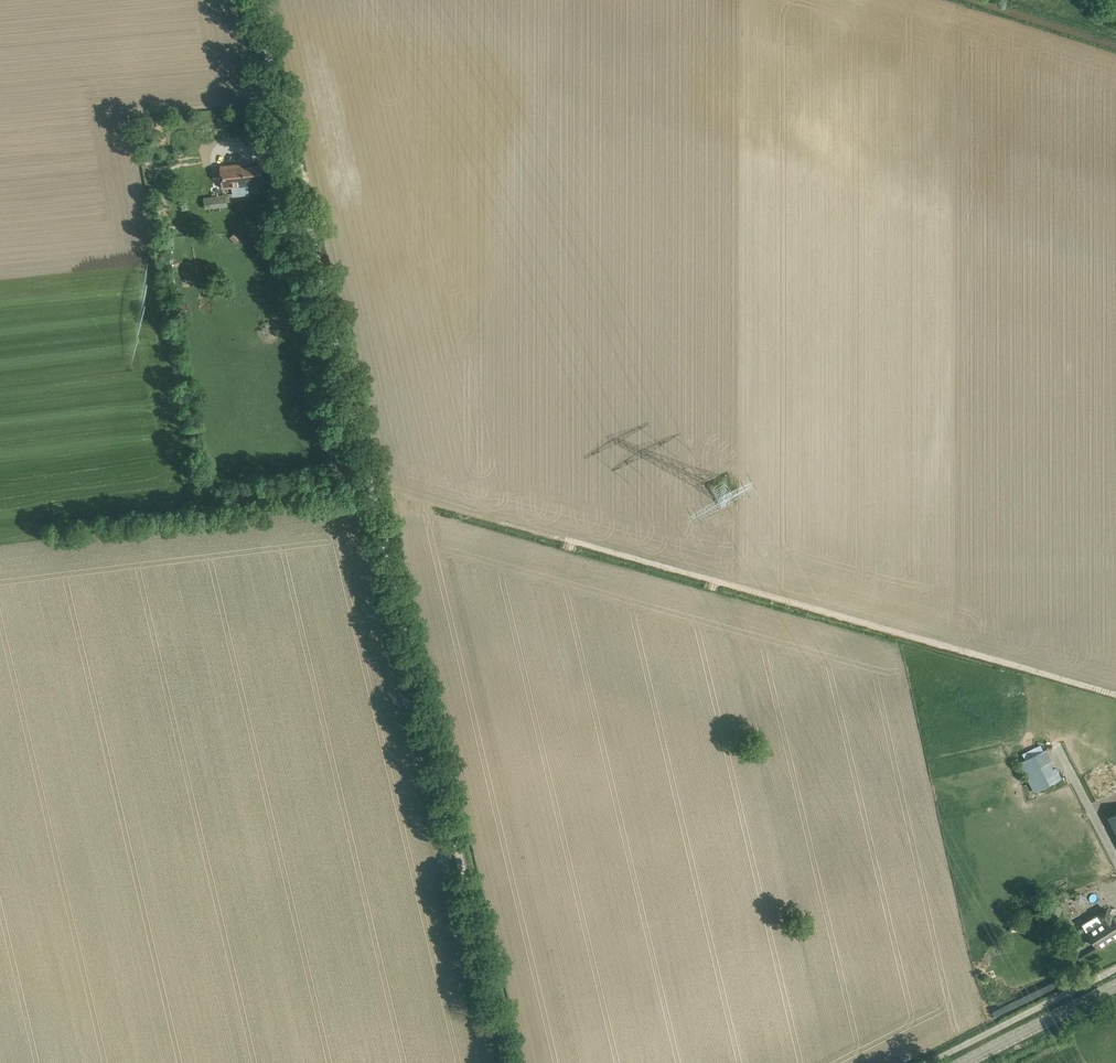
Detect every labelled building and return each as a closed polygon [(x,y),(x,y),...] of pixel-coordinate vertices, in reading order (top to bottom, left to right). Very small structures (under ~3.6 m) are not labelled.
[(261,165),(246,166),(243,166),(243,163),(220,166),(222,188),(241,186),(241,193),(249,192),(249,185),(248,182),(263,180),(261,165)] [(205,208),(227,205),(226,195),(204,198),(205,208)] [(238,231),(230,235),(234,243),(242,239),(238,231)] [(1042,743),(1021,753),(1024,758),(1018,761),(1033,792),(1061,778),(1056,766),(1053,767),(1042,743)] [(1107,817),(1115,834),(1115,813),(1107,817)] [(1107,909),(1099,914),(1084,923),(1098,947),(1108,941),(1108,940),(1112,937),(1113,938),(1115,936),(1115,923),(1107,909)] [(1021,998),(991,1008),(993,1015),(1023,1005),(1021,998)]
